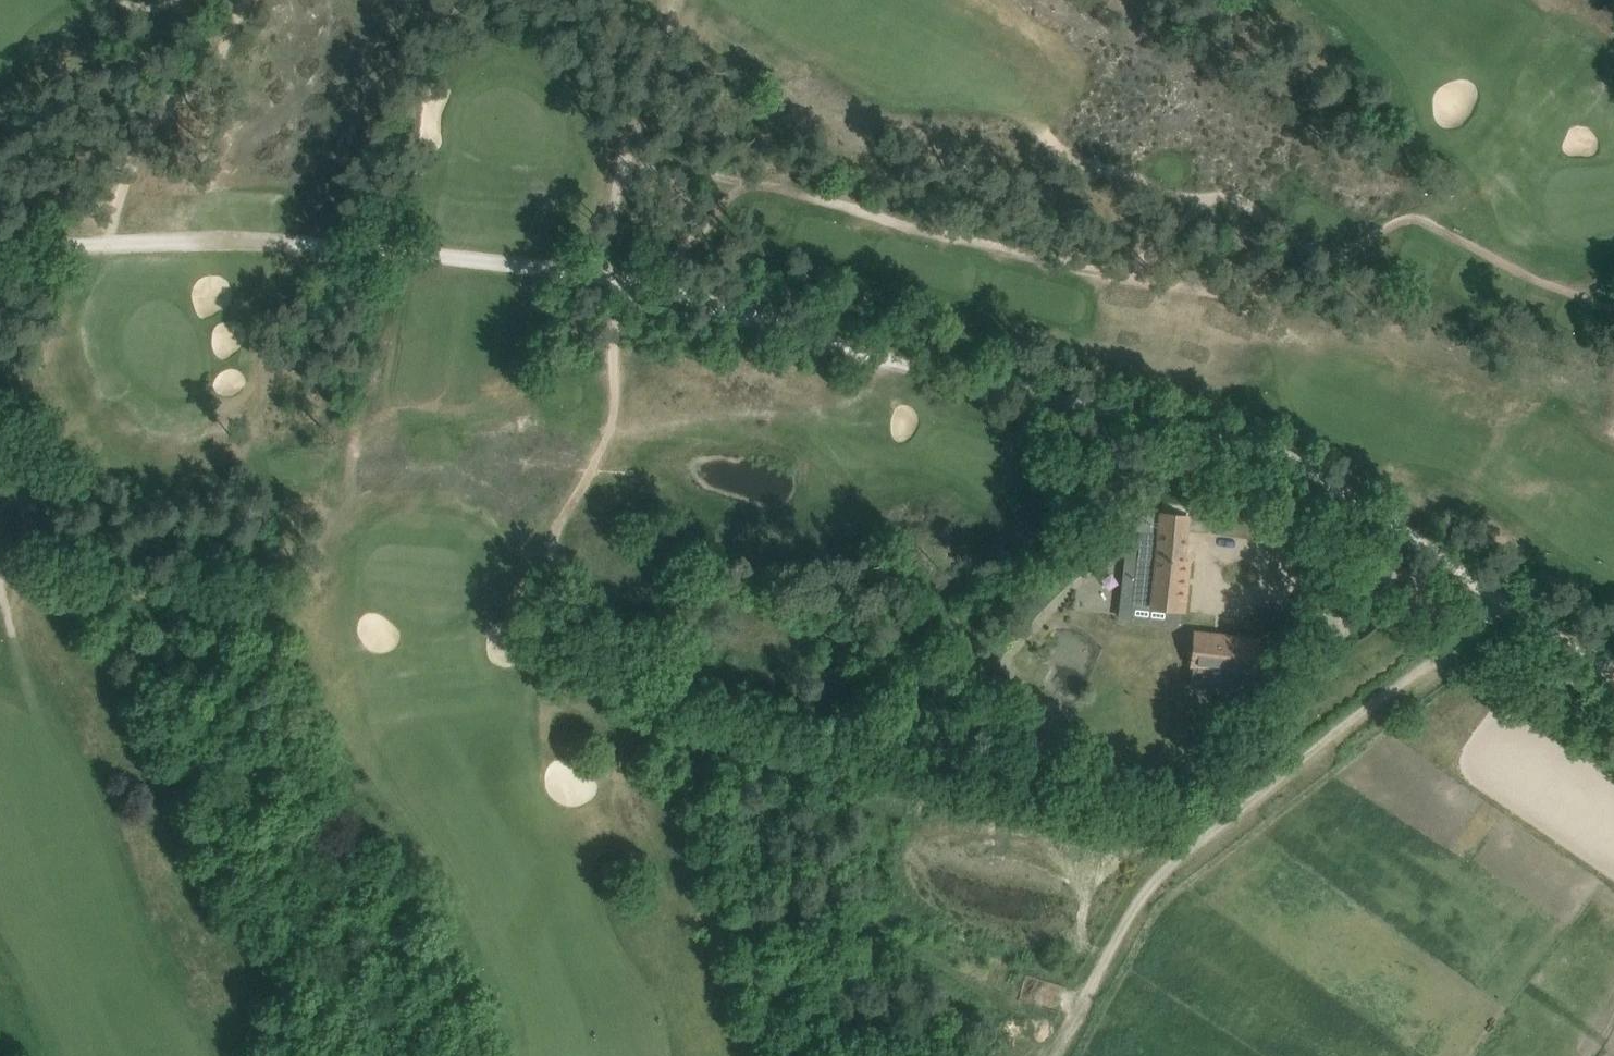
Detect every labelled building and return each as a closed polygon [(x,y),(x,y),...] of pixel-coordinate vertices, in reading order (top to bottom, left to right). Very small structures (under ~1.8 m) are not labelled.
[(1188,517),(1161,514),(1136,512),(1132,544),(1150,546),(1149,559),(1137,558),(1132,606),(1184,611),(1187,584),(1189,562),(1183,562),(1186,533),(1202,534),(1188,517)] [(1189,669),(1256,677),(1258,638),(1193,630),(1189,669)]
